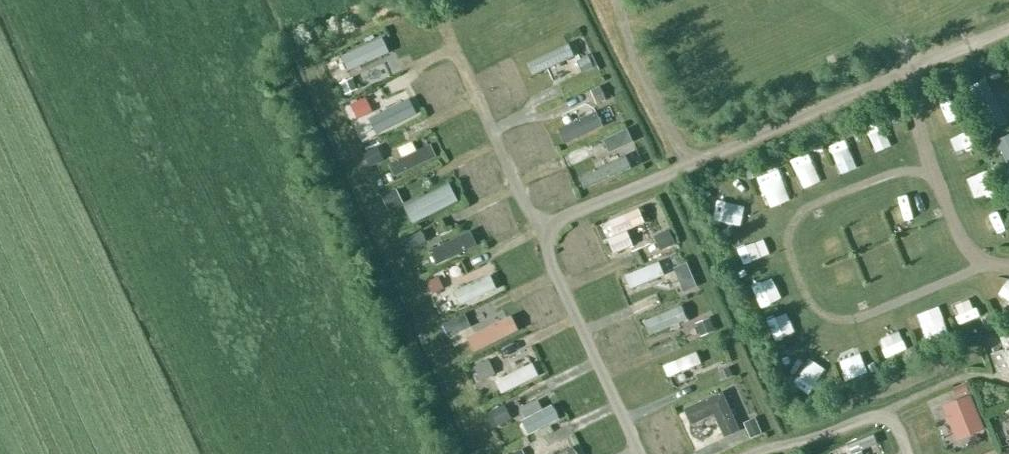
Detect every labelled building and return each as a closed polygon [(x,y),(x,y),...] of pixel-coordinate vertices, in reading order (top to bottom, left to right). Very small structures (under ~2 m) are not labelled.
[(354,68),(387,55),(381,40),(348,53),(354,68)] [(569,43),(524,62),(529,75),(574,56),(569,43)] [(337,84),(342,95),(359,88),(355,77),(337,84)] [(975,109),(994,97),(986,83),(966,95),(975,109)] [(379,133),(416,115),(408,100),(372,118),(379,133)] [(939,123),(953,124),(954,109),(940,107),(939,123)] [(596,111),(557,127),(563,142),(602,125),(596,111)] [(618,133),(608,136),(615,153),(625,149),(618,133)] [(847,140),(828,147),(835,164),(854,157),(847,140)] [(386,161),(391,174),(434,160),(430,147),(386,161)] [(581,187),(628,167),(624,156),(576,176),(581,187)] [(798,180),(816,175),(811,156),(793,160),(798,180)] [(760,198),(778,190),(771,175),(753,184),(760,198)] [(411,223),(458,201),(449,183),(402,205),(411,223)] [(964,193),(968,204),(985,198),(981,187),(964,193)] [(735,197),(719,202),(726,223),(742,217),(735,197)] [(979,218),(985,234),(1005,227),(999,210),(979,218)] [(626,214),(604,224),(616,252),(638,243),(626,214)] [(665,231),(655,235),(660,249),(670,246),(665,231)] [(469,234),(427,250),(432,264),(475,248),(469,234)] [(670,251),(658,256),(665,272),(677,267),(670,251)] [(660,261),(623,277),(628,290),(665,273),(660,261)] [(452,282),(460,303),(494,291),(487,270),(452,282)] [(425,281),(435,315),(449,311),(439,277),(425,281)] [(673,279),(675,294),(691,292),(689,277),(673,279)] [(680,305),(643,322),(649,337),(686,321),(680,305)] [(454,342),(469,327),(458,317),(443,332),(454,342)] [(910,323),(917,337),(929,332),(922,317),(910,323)] [(478,335),(484,349),(520,332),(513,318),(478,335)] [(707,320),(686,325),(689,338),(710,333),(707,320)] [(790,320),(768,328),(774,346),(796,338),(790,320)] [(1002,348),(989,353),(995,372),(1008,368),(1008,370),(1008,333),(998,337),(1002,348)] [(661,364),(665,377),(701,364),(696,351),(661,364)] [(808,377),(803,358),(786,363),(791,381),(808,377)] [(478,382),(493,375),(487,361),(472,367),(478,382)] [(505,391),(538,377),(533,365),(500,378),(505,391)] [(714,420),(719,438),(739,432),(733,411),(739,409),(733,388),(682,402),(689,427),(714,420)] [(968,396),(937,405),(948,442),(978,433),(968,396)] [(489,410),(497,425),(509,418),(501,404),(489,410)] [(559,424),(561,423),(552,405),(518,420),(531,450),(564,435),(559,424)] [(739,426),(745,439),(755,434),(749,421),(739,426)] [(872,446),(869,437),(843,445),(845,453),(848,453),(872,446)] [(555,453),(577,453),(572,445),(555,453)]
